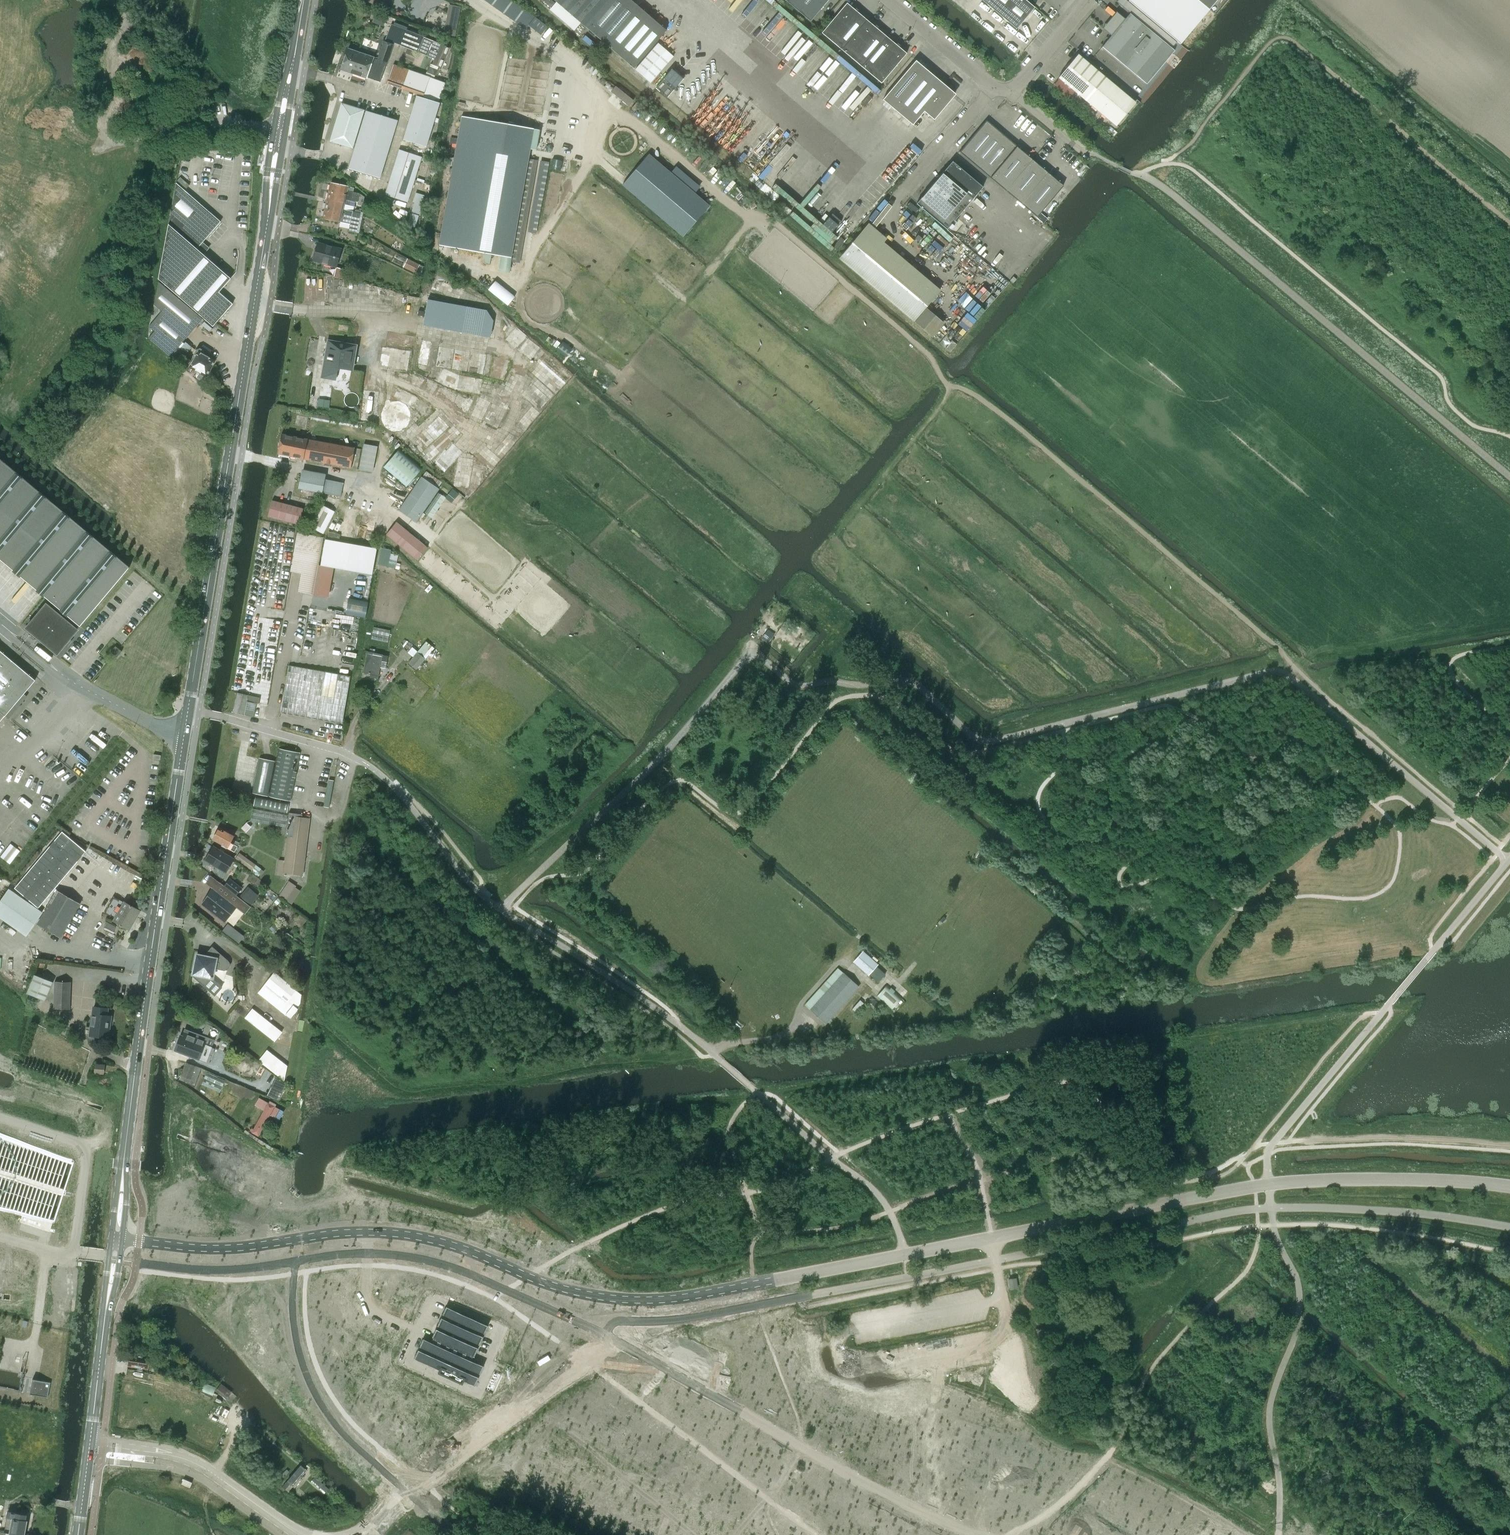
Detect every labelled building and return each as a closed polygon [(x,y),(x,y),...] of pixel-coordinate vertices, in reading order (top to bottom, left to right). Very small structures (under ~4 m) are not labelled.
[(525,30),(534,18),(509,0),(484,0),(525,30)] [(633,70),(666,33),(628,0),(552,0),(633,70)] [(788,3),(811,22),(830,0),(791,0),(788,3)] [(1016,29),(1034,8),(1025,0),(981,0),(1016,29)] [(1116,1),(1172,47),(1176,42),(1126,0),(1117,0),(1116,1)] [(1217,13),(1228,0),(1128,0),(1128,1),(1180,44),(1210,7),(1217,13)] [(841,50),(867,20),(846,3),(821,33),(841,50)] [(448,29),(456,30),(460,7),(452,5),(448,29)] [(1174,51),(1128,13),(1101,47),(1146,84),(1174,51)] [(867,20),(841,50),(861,66),(886,36),(867,20)] [(379,82),(392,45),(393,46),(394,43),(434,59),(431,65),(442,69),(450,48),(423,37),(424,35),(392,23),(384,43),(383,42),(376,61),(372,60),(373,58),(348,50),(340,70),(365,79),(366,78),(379,82)] [(886,36),(861,66),(881,83),(906,53),(886,36)] [(658,43),(635,70),(651,83),(673,56),(658,43)] [(1058,78),(1112,123),(1115,126),(1135,103),(1132,100),(1078,54),(1058,78)] [(924,111),(934,120),(955,94),(916,60),(882,100),(912,125),(924,111)] [(386,84),(416,95),(422,96),(437,102),(444,84),(393,66),(386,84)] [(426,72),(435,76),(438,68),(434,67),(433,68),(429,66),(426,72)] [(671,69),(655,87),(667,97),(682,79),(671,69)] [(618,86),(607,98),(619,108),(625,101),(629,105),(634,99),(618,86)] [(416,96),(403,139),(427,146),(439,103),(416,96)] [(352,148),(364,110),(341,103),(329,141),(352,148)] [(790,217),(834,250),(865,210),(869,213),(922,145),(886,117),(889,113),(878,104),(855,134),(891,161),(872,185),(847,165),(830,186),(820,178),(790,217)] [(379,179),(397,121),(366,111),(347,169),(379,179)] [(438,246),(501,257),(498,271),(508,273),(510,259),(533,130),(461,117),(438,246)] [(1037,217),(1055,195),(1062,200),(1069,192),(1062,186),(1063,186),(986,121),(960,152),(1037,217)] [(421,157),(402,151),(397,150),(384,195),(406,203),(421,157)] [(158,165),(160,152),(150,151),(148,163),(158,165)] [(620,183),(681,234),(708,203),(647,151),(620,183)] [(520,261),(537,160),(529,159),(511,260),(520,261)] [(952,161),(916,203),(946,229),(983,187),(952,161)] [(177,182),(159,279),(213,326),(233,304),(220,292),(231,278),(204,254),(210,248),(203,242),(221,221),(177,182)] [(359,193),(359,194),(356,193),(347,191),(348,187),(330,183),(327,198),(326,201),(322,218),(339,222),(350,224),(349,231),(356,233),(361,212),(355,211),(355,212),(353,212),(353,211),(343,209),(344,203),(345,199),(357,201),(356,204),(362,206),(362,207),(366,208),(368,200),(364,199),(364,197),(359,193),(359,194),(359,193)] [(880,240),(874,234),(876,231),(868,227),(867,228),(865,227),(852,242),(853,243),(839,259),(913,321),(939,290),(881,240),(881,239),(881,238),(880,240)] [(336,267),(341,249),(318,243),(313,261),(336,267)] [(424,267),(407,259),(403,267),(416,273),(416,272),(420,274),(424,267)] [(336,267),(334,276),(342,278),(344,270),(336,267)] [(480,281),(504,302),(508,297),(485,276),(480,281)] [(427,303),(428,297),(442,300),(444,293),(462,298),(465,285),(436,277),(433,287),(425,285),(421,301),(427,303)] [(152,334),(149,338),(179,363),(185,355),(177,349),(203,319),(159,282),(148,331),(152,334)] [(424,325),(478,335),(490,337),(492,322),(487,312),(482,311),(428,302),(424,325)] [(944,323),(926,308),(914,322),(932,337),(944,323)] [(338,324),(337,331),(347,333),(348,326),(338,324)] [(317,360),(324,361),(327,338),(321,337),(317,360)] [(428,370),(433,340),(422,338),(414,385),(431,388),(433,379),(429,378),(430,370),(428,370)] [(567,381),(542,359),(548,353),(530,338),(521,348),(538,363),(531,372),(557,393),(567,381)] [(951,340),(945,348),(950,352),(956,344),(951,340)] [(328,342),(323,377),(334,379),(336,367),(351,370),(355,346),(332,342),(328,342)] [(383,345),(380,365),(408,370),(412,350),(383,345)] [(452,367),(454,347),(439,346),(437,365),(452,367)] [(468,369),(469,350),(455,349),(454,369),(468,369)] [(190,368),(199,373),(197,377),(204,381),(206,377),(208,377),(216,361),(206,355),(205,351),(202,350),(198,351),(194,357),(196,358),(190,368)] [(471,371),(483,372),(484,352),(472,352),(471,371)] [(495,355),(491,377),(506,379),(509,358),(495,355)] [(465,413),(500,427),(509,403),(495,398),(494,400),(479,394),(483,382),(444,366),(438,380),(472,393),(471,398),(458,393),(453,405),(466,410),(465,413)] [(319,395),(318,406),(331,406),(332,383),(317,382),(316,395),(319,395)] [(398,387),(393,398),(431,414),(434,408),(429,406),(431,401),(398,387)] [(449,402),(455,390),(448,387),(443,399),(449,402)] [(379,403),(384,404),(385,390),(364,389),(362,419),(378,420),(379,403)] [(404,433),(415,408),(389,396),(378,422),(404,433)] [(520,421),(528,427),(540,411),(532,405),(520,421)] [(417,435),(427,446),(450,426),(440,414),(417,435)] [(277,454),(351,468),(354,448),(281,434),(277,454)] [(363,444),(358,470),(372,472),(377,446),(363,444)] [(406,487),(422,468),(399,449),(383,467),(406,487)] [(456,484),(469,486),(473,457),(459,455),(456,484)] [(80,625),(129,567),(0,458),(0,558),(80,625)] [(482,483),(484,464),(474,463),(472,483),(482,483)] [(422,476),(399,510),(416,522),(428,505),(431,507),(438,498),(434,495),(439,488),(437,487),(441,481),(426,471),(422,477),(422,476)] [(333,495),(335,481),(300,474),(298,488),(333,495)] [(298,524),(302,508),(272,500),(268,516),(298,524)] [(323,534),(334,511),(320,504),(309,527),(323,534)] [(417,559),(427,547),(396,521),(386,534),(417,559)] [(296,532),(290,570),(301,572),(298,591),(313,594),(323,539),(313,538),(313,535),(296,532)] [(380,547),(377,564),(395,568),(398,555),(390,553),(391,549),(380,547)] [(769,619),(782,606),(778,602),(765,616),(769,619)] [(47,603),(27,626),(58,652),(77,630),(47,603)] [(373,638),(389,640),(390,628),(374,626),(373,638)] [(774,634),(768,630),(762,639),(768,643),(774,634)] [(416,669),(434,648),(426,641),(418,650),(411,644),(406,651),(413,657),(408,662),(416,669)] [(117,657),(122,651),(115,646),(111,652),(117,657)] [(4,716),(8,719),(17,707),(14,705),(35,679),(0,650),(0,721),(4,716)] [(386,668),(388,656),(368,652),(364,672),(371,674),(370,677),(378,678),(380,667),(386,668)] [(288,667),(281,713),(343,723),(350,677),(288,667)] [(253,717),(256,704),(256,703),(258,704),(259,698),(247,695),(237,693),(233,712),(253,717)] [(290,801),(300,753),(278,748),(269,796),(290,801)] [(259,757),(252,793),(267,796),(275,761),(259,757)] [(329,779),(324,807),(329,808),(334,780),(329,779)] [(287,812),(289,803),(255,796),(253,806),(287,812)] [(286,827),(288,815),(253,809),(250,821),(286,827)] [(303,875),(310,818),(302,817),(302,814),(289,812),(285,836),(287,836),(284,860),(279,859),(277,873),(283,873),(303,875)] [(234,851),(237,846),(230,843),(234,835),(219,827),(212,840),(234,851)] [(69,833),(47,869),(66,881),(87,845),(69,833)] [(11,862),(20,849),(11,843),(2,856),(11,862)] [(225,872),(234,859),(213,846),(205,860),(225,872)] [(253,869),(256,864),(239,853),(236,859),(253,869)] [(229,878),(224,885),(224,886),(236,895),(242,887),(230,878),(229,878)] [(45,883),(44,885),(37,881),(31,893),(37,897),(36,899),(47,906),(38,923),(60,938),(80,903),(45,883)] [(224,885),(220,882),(213,890),(202,904),(224,921),(236,906),(245,913),(250,906),(236,895),(224,886),(224,885)] [(286,899),(295,886),(289,882),(281,895),(286,899)] [(248,886),(239,896),(247,902),(255,892),(248,886)] [(42,912),(9,890),(0,903),(0,917),(26,935),(42,912)] [(130,929),(141,910),(125,901),(124,902),(113,895),(104,913),(115,919),(114,920),(130,929)] [(309,940),(311,926),(306,925),(303,942),(307,943),(308,940),(309,940)] [(243,936),(233,928),(227,935),(238,943),(243,936)] [(230,963),(230,962),(212,945),(204,955),(196,953),(192,975),(215,995),(222,987),(213,979),(215,968),(224,970),(225,970),(226,970),(227,970),(227,969),(228,969),(229,969),(229,968),(230,967),(230,966),(230,965),(230,964),(230,963)] [(853,962),(868,976),(869,974),(878,982),(885,974),(876,966),(878,965),(863,951),(853,962)] [(858,986),(844,973),(837,967),(804,1004),(811,1010),(825,1023),(858,986)] [(300,1002),(301,995),(274,972),(258,992),(290,1017),(298,1008),(297,1007),(300,1002)] [(34,975),(27,992),(45,1000),(53,983),(34,975)] [(70,1010),(71,982),(55,981),(55,1009),(70,1010)] [(876,996),(892,1009),(902,998),(886,984),(876,996)] [(868,1001),(876,1008),(879,1004),(872,997),(868,1001)] [(855,1012),(865,1001),(861,998),(852,1009),(855,1012)] [(108,1038),(110,1016),(106,1016),(107,1008),(94,1007),(90,1036),(108,1038)] [(275,1041),(282,1032),(253,1008),(245,1018),(275,1041)] [(203,1044),(206,1038),(195,1034),(193,1041),(180,1036),(174,1050),(200,1059),(205,1045),(203,1044)] [(258,1061),(284,1081),(287,1066),(267,1049),(258,1061)] [(179,1079),(189,1083),(195,1085),(201,1068),(186,1062),(179,1079)] [(104,1071),(105,1066),(96,1065),(95,1072),(104,1073),(104,1071)] [(203,1083),(221,1091),(226,1079),(208,1071),(203,1083)] [(279,1100),(286,1085),(275,1079),(267,1095),(279,1100)] [(226,1086),(252,1098),(255,1092),(228,1080),(226,1086)] [(280,1110),(268,1103),(258,1098),(255,1105),(265,1110),(253,1132),(258,1135),(270,1114),(275,1117),(279,1119),(283,1111),(280,1110)] [(259,1144),(276,1154),(278,1151),(264,1142),(257,1138),(243,1129),(242,1131),(246,1134),(259,1144)] [(11,1137),(9,1137),(0,1168),(0,1173),(11,1137)] [(15,1139),(13,1138),(0,1182),(0,1187),(15,1139)] [(18,1140),(17,1140),(0,1195),(0,1201),(18,1140)] [(2,1208),(22,1142),(21,1142),(0,1208),(2,1208)] [(6,1209),(26,1144),(25,1143),(4,1209),(6,1209)] [(10,1210),(30,1145),(28,1144),(8,1210),(10,1210)] [(14,1211),(34,1147),(32,1146),(12,1211),(14,1211)] [(18,1212),(37,1148),(36,1148),(16,1211),(18,1212)] [(22,1213),(41,1150),(40,1149),(20,1212),(22,1213)] [(26,1214),(45,1151),(44,1150),(24,1213),(26,1214)] [(30,1215),(49,1152),(48,1152),(28,1214),(30,1215)] [(34,1215),(53,1153),(52,1153),(32,1215),(34,1215)] [(38,1216),(48,1184),(57,1155),(56,1154),(46,1184),(36,1216),(38,1216)] [(49,1189),(40,1217),(42,1217),(50,1189),(52,1185),(61,1156),(60,1156),(50,1185),(49,1189)] [(45,1218),(65,1157),(64,1157),(44,1218),(45,1218)] [(49,1219),(69,1158),(68,1158),(48,1219),(49,1219)] [(50,1232),(54,1220),(49,1219),(48,1219),(45,1218),(44,1218),(42,1217),(40,1217),(38,1216),(36,1216),(34,1215),(32,1215),(30,1215),(28,1214),(26,1214),(24,1213),(22,1213),(19,1222),(21,1222),(50,1232)] [(1010,1289),(1017,1288),(1016,1279),(1008,1280),(1010,1289)] [(423,1338),(414,1358),(433,1366),(439,1369),(438,1373),(462,1384),(464,1380),(474,1385),(483,1365),(469,1359),(471,1355),(474,1356),(488,1325),(446,1306),(432,1337),(435,1338),(433,1343),(423,1338)] [(154,1333),(152,1344),(159,1345),(161,1334),(154,1333)] [(129,1353),(128,1365),(148,1368),(149,1356),(129,1353)] [(37,1380),(24,1378),(22,1391),(37,1394),(39,1381),(37,1380)] [(213,1395),(216,1387),(204,1382),(200,1390),(213,1395)] [(232,1391),(229,1389),(221,1383),(215,1391),(226,1399),(232,1391)] [(301,1477),(307,1470),(301,1465),(287,1481),(286,1481),(285,1482),(279,1476),(277,1479),(280,1482),(279,1483),(302,1503),(305,1499),(291,1488),(291,1489),(288,1486),(290,1484),(294,1488),(302,1478),(301,1477)] [(184,1479),(181,1483),(190,1487),(192,1482),(184,1479)] [(11,1532),(25,1534),(27,1521),(25,1520),(26,1515),(8,1512),(7,1518),(14,1519),(11,1532)]
